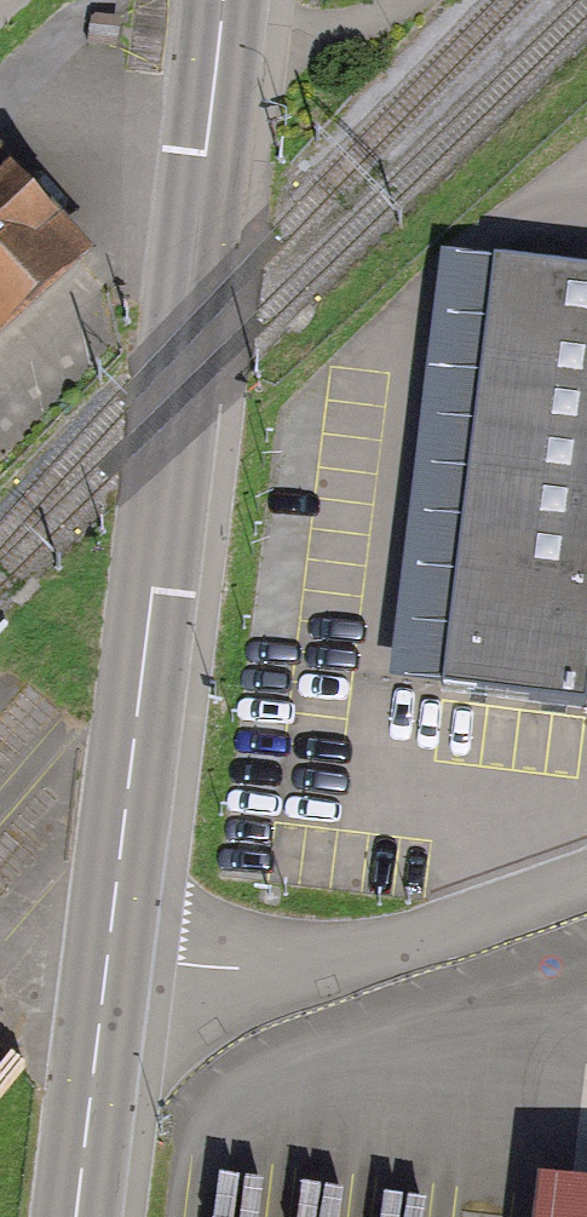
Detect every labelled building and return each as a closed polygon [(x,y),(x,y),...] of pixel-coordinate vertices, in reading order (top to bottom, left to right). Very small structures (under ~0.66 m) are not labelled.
[(98,275),(0,164),(0,362),(98,275)] [(442,700),(494,273),(441,267),(389,693),(442,700)] [(494,273),(442,700),(586,717),(586,284),(494,273)]
